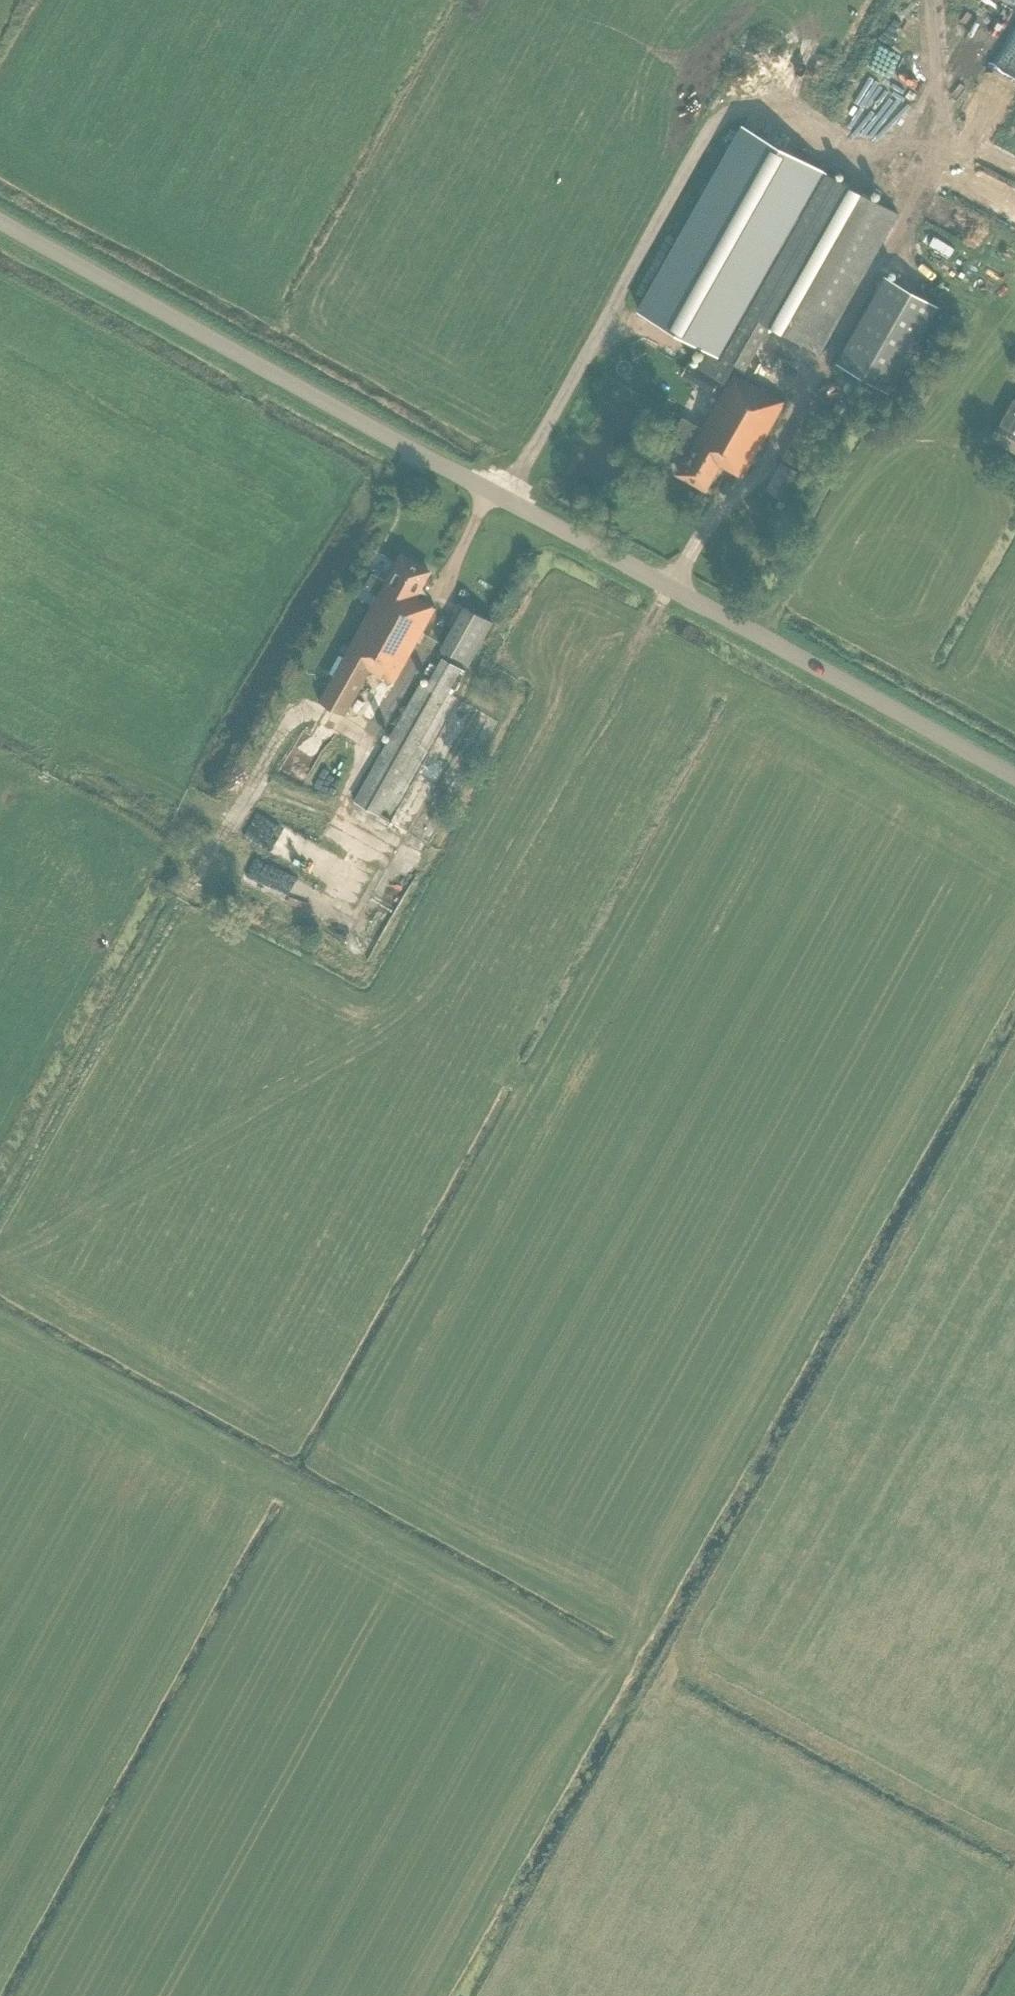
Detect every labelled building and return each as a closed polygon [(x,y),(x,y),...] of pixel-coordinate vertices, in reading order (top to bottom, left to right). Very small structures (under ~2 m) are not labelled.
[(708,349),(698,366),(727,382),(702,427),(682,416),(674,431),(682,436),(676,448),(688,455),(678,472),(705,487),(719,462),(742,475),(784,400),(740,376),(770,324),(819,352),(898,212),(812,163),(744,125),(639,310),(708,349)] [(889,392),(938,305),(884,275),(835,361),(889,392)] [(1012,396),(990,439),(1014,452),(1014,398),(1012,396)] [(791,499),(804,474),(784,463),(771,488),(791,499)] [(415,595),(428,571),(402,556),(391,574),(390,573),(386,580),(372,572),(364,586),(378,594),(319,699),(345,714),(370,669),(394,682),(436,607),(415,595)] [(469,662),(492,620),(464,605),(441,647),(469,662)] [(379,813),(461,667),(443,657),(426,687),(420,683),(355,800),(379,813)] [(292,852),(298,839),(281,831),(271,852),(290,861),(293,853),(292,852)]
